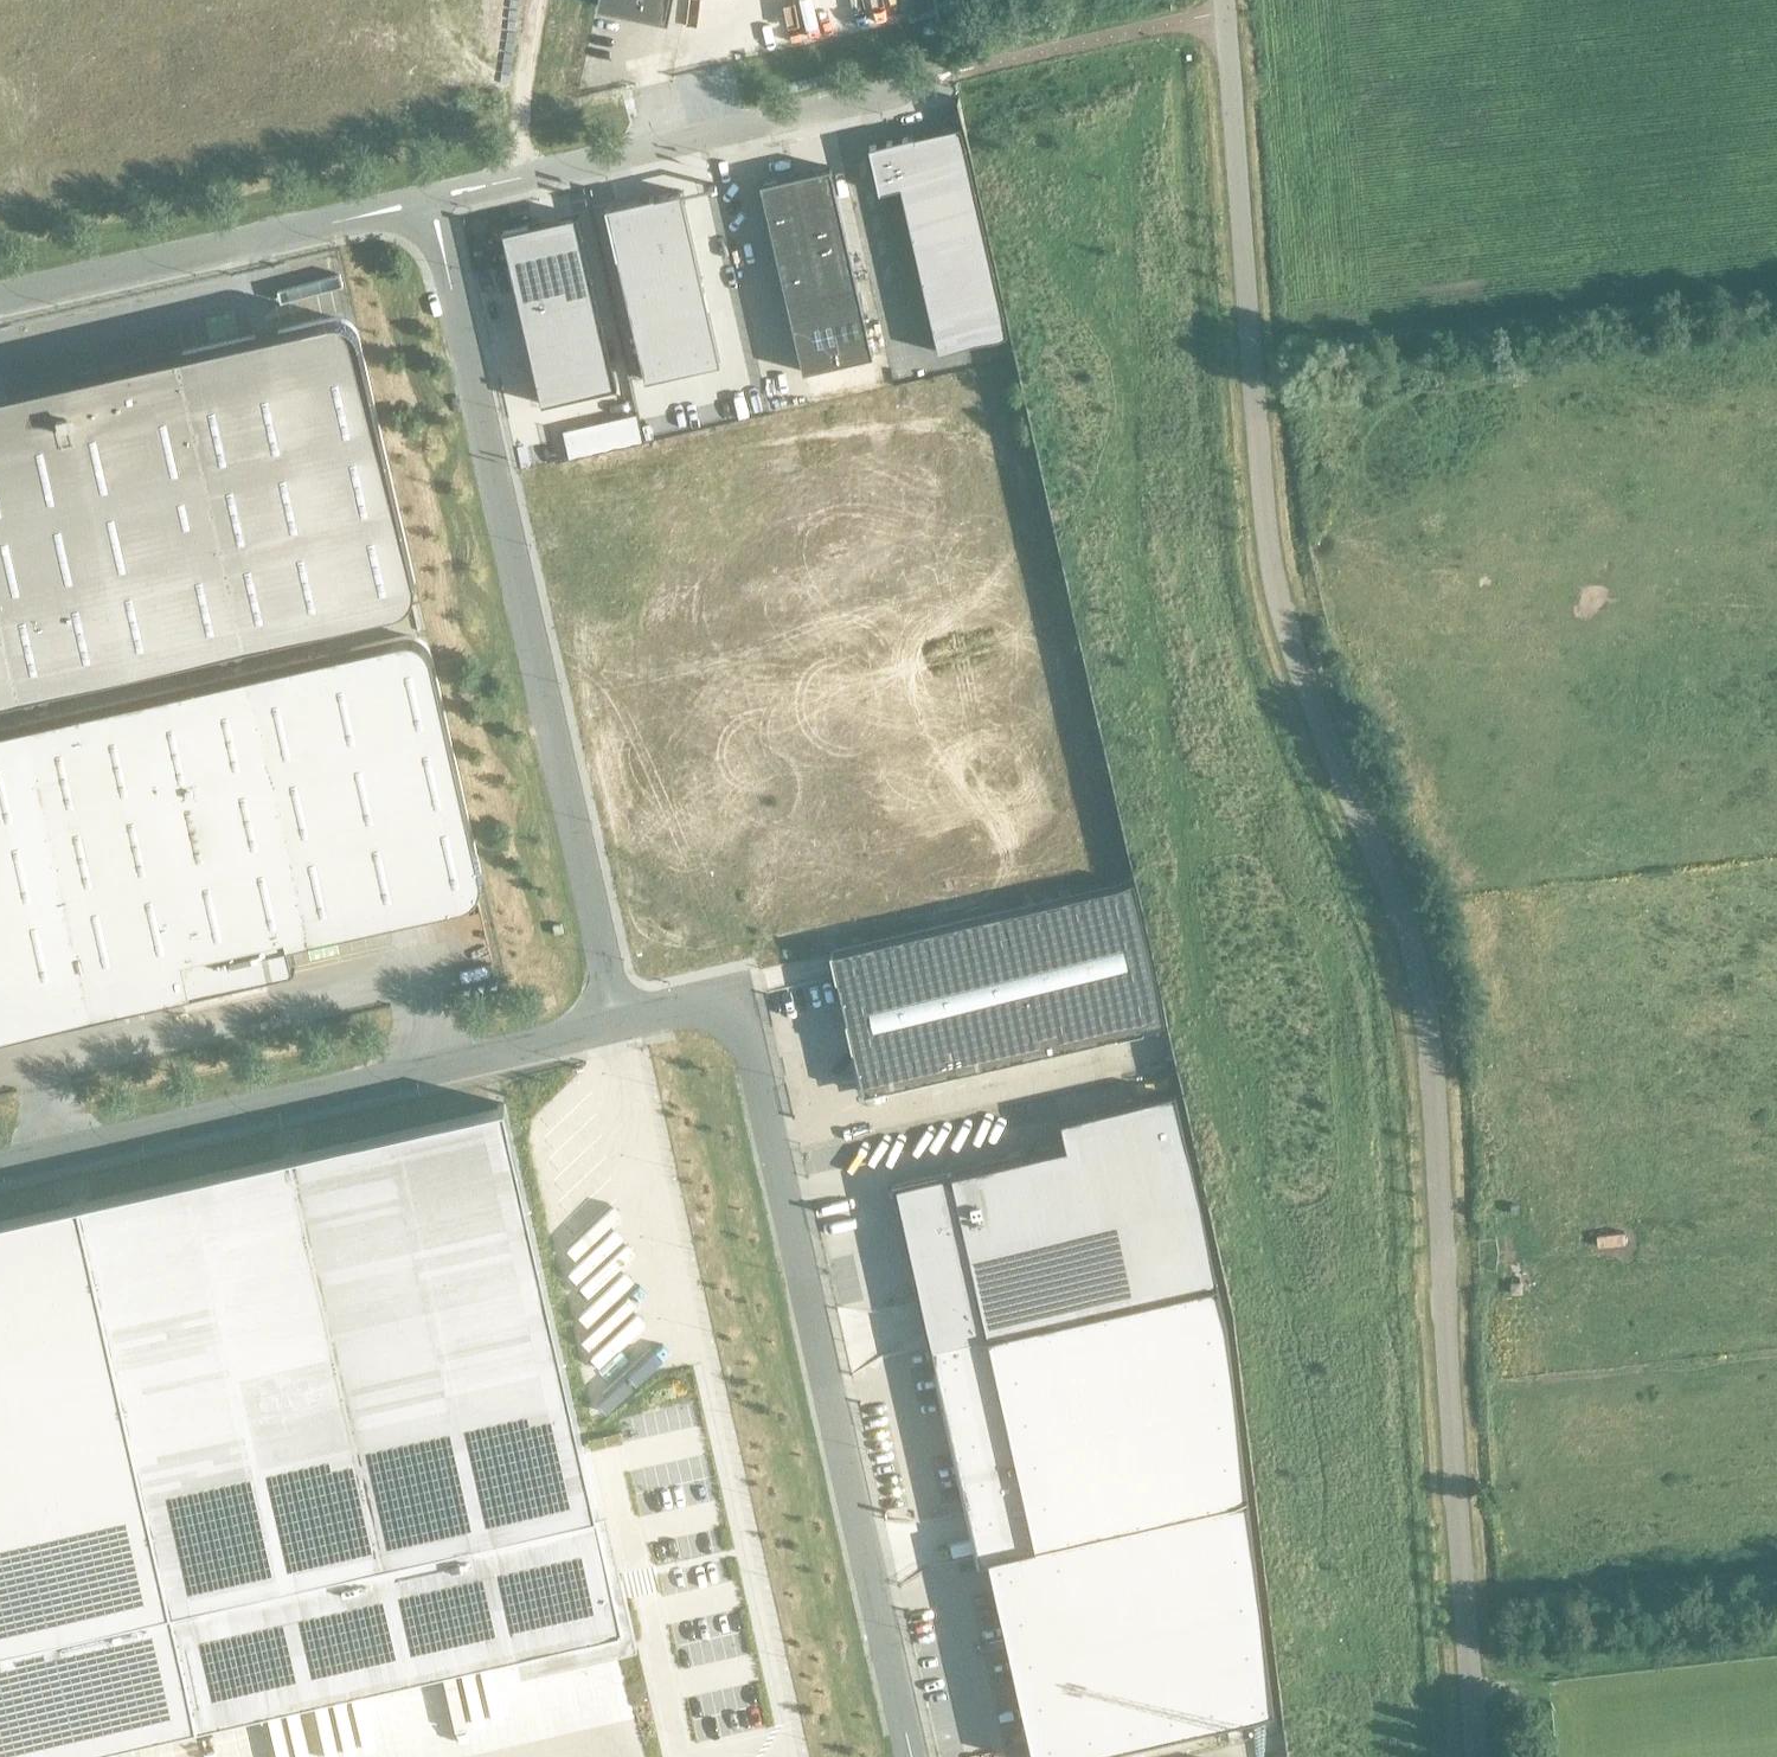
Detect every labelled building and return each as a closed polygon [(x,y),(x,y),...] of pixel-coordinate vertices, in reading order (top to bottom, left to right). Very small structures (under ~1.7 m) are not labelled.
[(597,4),(600,5),(601,1),(616,5),(665,15),(669,0),(597,0),(597,4)] [(1007,335),(960,127),(869,147),(879,191),(901,186),(938,351),(1007,335)] [(830,165),(759,181),(802,370),(873,354),(830,165)] [(616,256),(617,256),(645,379),(718,362),(690,239),(691,239),(679,190),(605,207),(616,256)] [(615,377),(577,213),(502,230),(513,276),(511,277),(512,279),(513,278),(539,394),(615,377)] [(329,317),(98,370),(101,383),(0,406),(0,696),(396,606),(400,605),(404,603),(406,601),(408,599),(411,596),(413,592),(414,587),(414,583),(414,579),(359,337),(358,332),(356,328),(353,325),(352,323),(349,321),(344,318),(339,317),(334,316),(329,317)] [(562,430),(568,458),(644,441),(638,412),(562,430)] [(432,656),(430,651),(428,647),(425,643),(421,639),(417,637),(412,636),(408,635),(404,635),(402,635),(0,727),(0,1031),(191,987),(190,987),(293,964),(288,939),(461,899),(464,898),(467,897),(471,894),(473,893),(475,890),(477,887),(479,884),(480,881),(481,877),(481,874),(480,871),(432,656)] [(882,964),(836,974),(847,1019),(846,1019),(852,1047),(853,1047),(863,1091),(1165,1023),(1133,882),(876,940),(882,964)] [(921,1299),(932,1348),(1219,1289),(1174,1094),(1060,1118),(1067,1146),(896,1185),(921,1299)] [(293,1151),(80,1199),(198,1720),(411,1673),(515,1649),(633,1622),(622,1573),(612,1575),(597,1508),(506,1103),(293,1151)] [(80,1199),(0,1217),(0,1756),(37,1756),(198,1720),(80,1199)] [(1628,1248),(1608,1248),(1607,1264),(1628,1265),(1628,1248)] [(932,1348),(978,1555),(987,1552),(1034,1756),(1056,1756),(1274,1707),(1249,1492),(1229,1340),(1219,1289),(932,1348)]
